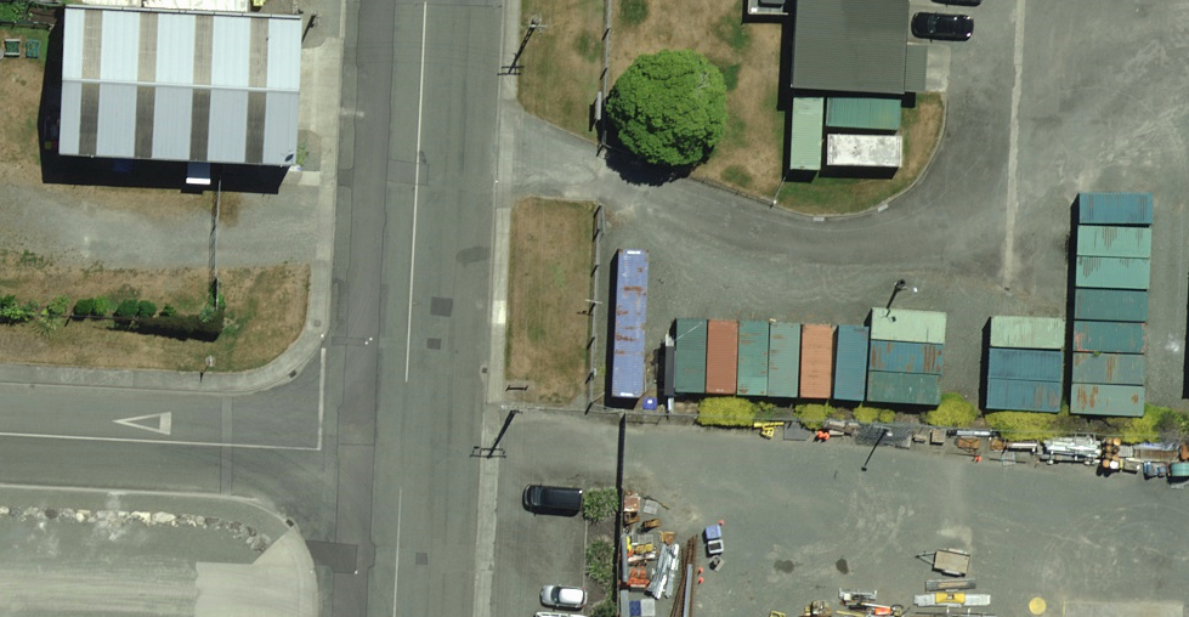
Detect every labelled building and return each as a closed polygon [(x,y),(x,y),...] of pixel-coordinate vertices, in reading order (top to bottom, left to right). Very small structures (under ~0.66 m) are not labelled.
[(197,0),(76,0),(70,150),(317,159),(323,5),(197,0)] [(775,77),(893,86),(899,0),(780,0),(775,77)] [(1157,192),(1082,189),(1071,418),(1146,422),(1157,192)] [(946,310),(870,308),(860,397),(940,403),(946,310)] [(859,327),(709,324),(710,392),(860,405),(860,397),(859,327)] [(1063,356),(1000,352),(986,408),(1059,412),(1063,356)]
